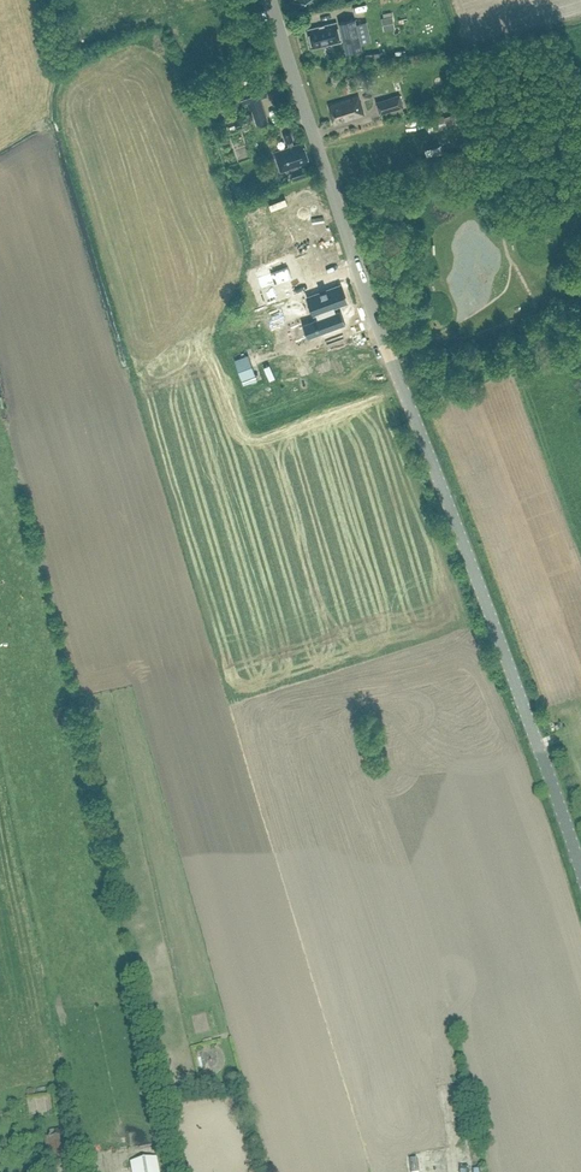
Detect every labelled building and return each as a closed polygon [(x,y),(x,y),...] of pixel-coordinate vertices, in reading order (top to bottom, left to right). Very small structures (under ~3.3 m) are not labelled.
[(383,29),(394,27),(392,15),(381,17),(383,29)] [(339,20),(346,52),(361,48),(354,17),(339,20)] [(312,47),(340,40),(335,21),(307,28),(312,47)] [(371,41),(367,22),(356,24),(361,43),(371,41)] [(262,82),(237,90),(242,103),(266,94),(262,82)] [(379,112),(402,105),(399,94),(376,101),(379,112)] [(334,122),(363,113),(357,95),(328,104),(334,122)] [(260,105),(252,108),(257,123),(265,121),(260,105)] [(446,126),(442,113),(425,119),(428,131),(446,126)] [(273,151),(280,170),(289,167),(293,178),(303,175),(300,166),(299,167),(298,164),(308,160),(301,141),(293,144),(291,139),(292,139),(289,131),(283,133),(285,141),(286,141),(288,146),(273,151)] [(289,265),(289,264),(269,271),(273,282),(293,275),(292,274),(291,275),(288,265),(289,265)] [(319,291),(307,296),(313,313),(315,312),(316,317),(312,319),(313,319),(315,324),(314,324),(315,327),(316,327),(318,332),(317,332),(317,333),(321,331),(322,333),(322,332),(322,331),(339,325),(339,326),(340,326),(339,325),(344,323),(344,322),(339,310),(340,309),(339,308),(335,310),(332,302),(344,298),(339,284),(326,289),(319,291)] [(242,363),(257,359),(253,347),(239,351),(242,363)] [(262,373),(259,361),(244,365),(247,377),(262,373)] [(451,1080),(442,1081),(445,1097),(453,1095),(451,1080)] [(225,1086),(202,1089),(204,1099),(226,1096),(225,1086)] [(66,1168),(62,1144),(61,1137),(44,1140),(47,1160),(53,1159),(54,1170),(66,1168)] [(416,1154),(420,1170),(429,1168),(426,1152),(416,1154)] [(156,1158),(130,1162),(132,1171),(159,1171),(156,1158)]
